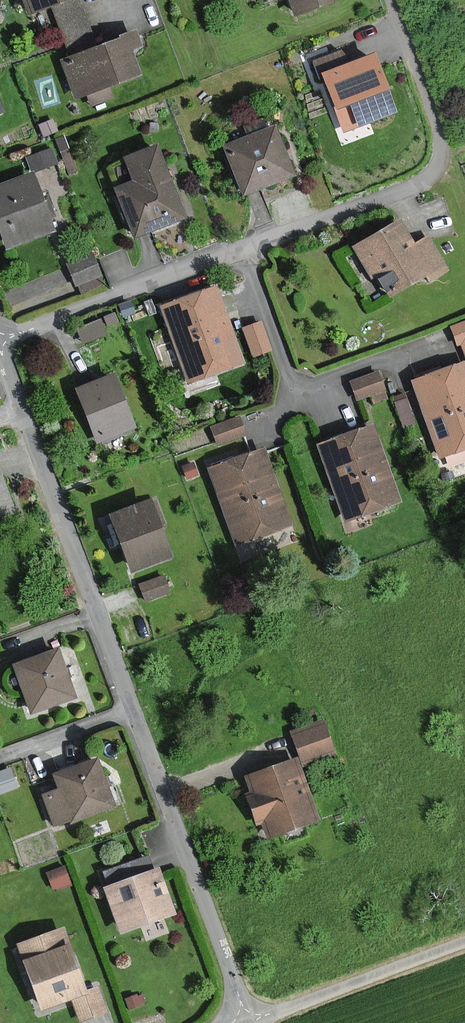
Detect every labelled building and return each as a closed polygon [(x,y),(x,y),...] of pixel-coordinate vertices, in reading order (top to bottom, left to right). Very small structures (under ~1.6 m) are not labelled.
[(29,11),(50,3),(58,0),(25,0),(29,11)] [(296,12),(332,0),(292,0),(296,12)] [(125,50),(135,47),(132,37),(65,59),(77,96),(134,77),(125,50)] [(392,112),(372,59),(346,69),(340,54),(317,63),(344,131),(392,112)] [(276,129),(229,148),(247,192),(282,178),(294,173),(276,129)] [(119,190),(136,235),(154,228),(184,217),(157,147),(126,159),(136,184),(119,190)] [(0,186),(0,227),(8,248),(54,230),(32,174),(0,186)] [(428,248),(417,254),(405,231),(401,224),(391,229),(356,247),(372,278),(387,271),(399,294),(441,272),(428,248)] [(78,285),(102,273),(90,249),(66,261),(78,285)] [(189,384),(244,364),(232,332),(216,289),(161,309),(189,384)] [(241,329),(250,355),(268,348),(258,322),(241,329)] [(453,331),(463,360),(464,359),(464,326),(453,331)] [(464,451),(464,365),(412,383),(437,460),(464,451)] [(375,373),(349,382),(355,400),(381,391),(375,373)] [(133,431),(110,377),(98,383),(76,392),(98,445),(133,431)] [(399,422),(410,420),(408,397),(396,398),(399,422)] [(213,440),(245,432),(239,412),(208,420),(213,440)] [(342,520),(395,503),(371,432),(318,449),(342,520)] [(230,547),(290,529),(265,449),(249,455),(205,468),(230,547)] [(11,506),(0,474),(0,510),(11,506)] [(154,504),(112,519),(134,575),(176,558),(154,504)] [(60,650),(13,667),(32,718),(79,701),(60,650)] [(344,761),(326,714),(285,729),(296,759),(243,778),(268,846),(325,825),(306,775),(344,761)] [(60,787),(42,794),(54,829),(116,808),(99,760),(56,775),(60,787)] [(161,872),(104,894),(123,942),(180,921),(161,872)] [(63,933),(15,951),(41,1018),(76,1005),(82,1022),(102,1015),(94,993),(87,996),(63,933)]
